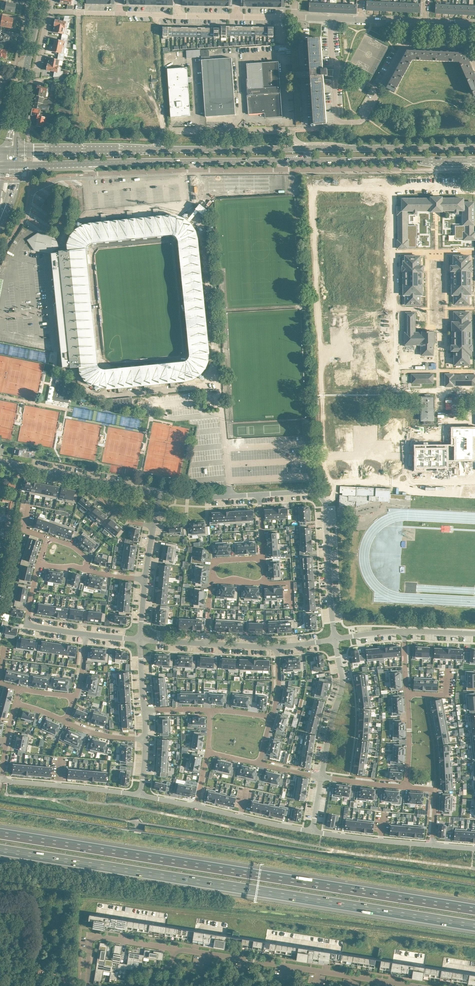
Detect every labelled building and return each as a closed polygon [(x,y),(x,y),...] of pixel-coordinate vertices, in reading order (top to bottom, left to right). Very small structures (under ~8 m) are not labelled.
[(60,3),(68,4),(67,9),(73,9),(74,5),(74,6),(75,0),(61,0),(60,3)] [(8,3),(8,2),(4,1),(3,6),(6,6),(5,11),(11,12),(11,11),(14,12),(15,4),(8,3)] [(11,28),(12,18),(2,17),(0,16),(0,21),(1,21),(0,26),(11,28)] [(55,20),(54,26),(55,26),(66,28),(67,22),(70,23),(70,19),(69,19),(69,16),(65,16),(64,18),(64,21),(55,20)] [(55,26),(54,32),(62,34),(62,37),(68,38),(73,39),(73,37),(68,36),(68,35),(66,34),(67,28),(66,28),(55,26)] [(1,42),(2,41),(8,42),(9,35),(6,35),(6,34),(0,33),(0,42),(1,42)] [(67,42),(68,38),(62,37),(61,40),(55,39),(54,45),(65,48),(66,48),(68,42),(67,42)] [(312,71),(305,72),(306,77),(312,77),(315,124),(315,125),(314,125),(312,125),(315,125),(326,124),(326,123),(325,123),(322,79),(324,79),(331,80),(333,81),(334,73),(334,69),(331,69),(329,70),(327,70),(327,69),(324,70),(323,70),(322,70),(320,39),(320,38),(310,39),(306,39),(307,39),(308,39),(309,39),(309,40),(312,71)] [(59,53),(58,56),(64,57),(65,54),(64,54),(65,48),(54,45),(53,45),(51,51),(59,53)] [(201,49),(186,50),(187,58),(202,57),(202,56),(201,50),(201,49)] [(472,91),(474,96),(474,95),(474,75),(473,71),(474,70),(473,68),(472,68),(465,54),(462,53),(462,52),(459,52),(459,53),(446,53),(446,52),(443,52),(443,53),(429,52),(429,51),(427,51),(427,52),(413,51),(413,50),(411,50),(411,51),(407,51),(399,65),(398,65),(397,67),(398,67),(392,80),(391,79),(389,81),(390,82),(387,88),(395,92),(397,88),(398,86),(412,60),(459,62),(471,90),(472,91)] [(50,58),(48,64),(59,66),(60,60),(64,61),(64,57),(58,56),(58,59),(50,58)] [(210,59),(202,60),(206,117),(206,116),(224,115),(223,109),(235,108),(235,115),(232,58),(210,59)] [(282,117),(278,61),(262,63),(263,88),(247,89),(249,114),(265,113),(266,117),(282,116),(282,117)] [(246,79),(247,89),(263,88),(262,63),(247,64),(248,79),(246,79)] [(48,64),(47,70),(54,72),(53,77),(62,76),(63,71),(61,71),(62,66),(59,66),(48,64)] [(171,117),(188,116),(190,116),(187,68),(168,69),(171,117)] [(37,95),(46,97),(48,87),(38,85),(37,89),(38,90),(37,95)] [(36,96),(34,102),(55,106),(56,102),(48,100),(48,101),(44,100),(44,98),(36,96)] [(43,104),(34,103),(33,108),(49,111),(50,106),(43,104)] [(40,110),(33,109),(32,115),(37,116),(36,117),(37,118),(38,118),(36,126),(44,127),(46,118),(48,118),(48,116),(40,114),(40,110)] [(397,207),(397,215),(398,215),(398,240),(397,240),(397,248),(408,248),(417,248),(417,240),(415,240),(415,238),(417,238),(417,229),(415,229),(415,225),(409,225),(408,211),(413,211),(413,212),(414,212),(414,214),(417,214),(417,211),(418,211),(429,211),(431,210),(431,212),(434,212),(436,212),(439,212),(442,212),(442,210),(455,210),(455,214),(458,214),(458,210),(463,210),(463,225),(455,225),(455,239),(463,239),(463,240),(474,240),(474,232),(473,232),(473,225),(474,225),(474,203),(463,203),(463,199),(442,199),(442,198),(441,198),(441,197),(440,198),(436,198),(433,198),(432,198),(431,198),(431,199),(402,199),(402,207),(397,207)] [(196,217),(200,212),(206,216),(211,210),(202,203),(193,215),(196,217)] [(333,207),(325,207),(325,218),(333,218),(333,207)] [(99,367),(98,364),(89,365),(85,365),(86,371),(83,372),(83,373),(82,373),(92,384),(93,383),(93,384),(96,378),(96,377),(97,377),(98,374),(115,373),(115,378),(115,379),(115,378),(115,379),(116,386),(116,387),(186,381),(194,378),(199,375),(202,372),(206,368),(206,366),(209,360),(209,358),(208,332),(196,229),(192,224),(184,217),(176,214),(169,214),(125,217),(126,219),(126,220),(126,221),(126,222),(127,229),(127,233),(128,238),(171,234),(175,234),(177,236),(178,239),(189,350),(189,357),(187,360),(184,361),(115,367),(112,368),(103,368),(102,368),(99,367)] [(102,222),(99,222),(99,219),(95,220),(91,220),(91,225),(85,227),(84,227),(83,227),(81,229),(77,231),(72,237),(70,241),(69,243),(69,244),(69,245),(69,249),(69,252),(81,250),(86,250),(86,249),(86,248),(86,247),(87,247),(87,246),(87,245),(88,245),(88,244),(89,243),(90,242),(91,242),(92,242),(93,242),(128,238),(127,233),(127,229),(126,222),(126,221),(126,220),(126,219),(125,217),(108,219),(108,221),(106,221),(102,222)] [(340,231),(327,232),(328,238),(332,238),(332,241),(340,241),(340,231)] [(38,233),(37,234),(28,240),(35,250),(39,247),(42,252),(47,249),(50,253),(60,246),(53,236),(49,239),(46,235),(41,238),(38,233)] [(332,244),(328,245),(328,251),(341,250),(340,241),(332,241),(332,244)] [(54,253),(52,253),(52,255),(53,262),(53,265),(53,271),(53,272),(54,272),(54,275),(54,276),(54,278),(54,279),(54,280),(54,281),(55,282),(55,285),(55,286),(55,288),(55,289),(55,291),(56,293),(56,295),(56,296),(56,297),(56,298),(56,300),(57,302),(57,303),(57,304),(57,306),(58,314),(58,317),(58,318),(58,319),(58,321),(59,323),(59,324),(59,325),(59,326),(59,328),(59,329),(60,332),(60,333),(60,335),(60,336),(60,339),(60,340),(60,341),(61,342),(61,343),(61,345),(61,347),(61,349),(61,350),(62,356),(62,359),(63,367),(63,368),(72,367),(72,366),(79,366),(79,370),(82,370),(82,372),(82,373),(83,373),(83,372),(86,371),(85,365),(89,365),(98,364),(86,250),(81,250),(69,252),(64,252),(60,253),(54,253)] [(404,266),(402,266),(402,272),(404,272),(404,295),(406,295),(406,305),(420,305),(420,295),(422,295),(422,271),(423,271),(423,266),(420,266),(420,256),(405,256),(405,262),(403,262),(404,266)] [(454,266),(451,266),(451,271),(452,271),(452,294),(454,294),(454,304),(469,304),(469,294),(471,294),(471,271),(472,271),(472,265),(471,265),(470,261),(469,261),(469,256),(454,256),(454,266)] [(342,258),(329,259),(329,266),(333,266),(333,269),(342,268),(342,258)] [(333,272),(329,272),(330,278),(343,278),(342,268),(333,269),(333,272)] [(343,278),(330,278),(330,285),(334,284),(334,288),(343,287),(343,278)] [(334,291),(330,291),(331,297),(344,297),(343,287),(334,288),(334,291)] [(453,345),(452,345),(452,351),(455,351),(455,365),(470,365),(469,355),(471,355),(471,351),(472,351),(472,345),(471,345),(471,322),(469,322),(469,312),(454,312),(454,322),(453,322),(453,345)] [(406,333),(405,333),(405,344),(406,344),(406,346),(409,346),(409,361),(426,361),(426,355),(433,355),(433,343),(434,343),(437,343),(437,332),(434,332),(423,332),(423,333),(415,333),(415,313),(406,313),(406,333)] [(345,315),(332,316),(332,322),(336,322),(336,325),(345,325),(345,315)] [(337,328),(333,329),(333,335),(346,334),(345,325),(336,325),(337,328)] [(348,364),(335,365),(335,371),(339,371),(341,371),(342,374),(348,374),(348,371),(349,371),(349,364),(348,364)] [(93,383),(92,384),(93,384),(96,385),(99,387),(100,387),(103,387),(107,387),(107,388),(108,388),(107,387),(116,386),(116,387),(116,386),(115,379),(115,378),(115,379),(115,378),(115,373),(98,374),(97,377),(96,377),(96,378),(93,384),(93,383)] [(339,378),(336,378),(336,384),(346,383),(349,383),(349,384),(351,383),(350,373),(348,374),(342,374),(342,377),(339,378)] [(412,374),(412,383),(433,383),(433,374),(412,374)] [(445,374),(445,387),(454,386),(454,385),(474,385),(474,375),(453,375),(453,374),(445,374)] [(75,381),(72,380),(58,378),(54,397),(53,399),(68,402),(68,399),(71,400),(72,400),(72,397),(75,381)] [(422,398),(418,399),(418,419),(422,419),(422,420),(424,420),(424,424),(432,424),(431,420),(434,420),(433,397),(430,397),(430,395),(425,395),(425,397),(422,397),(422,398)] [(416,446),(416,450),(416,454),(416,458),(416,460),(416,470),(447,469),(447,463),(459,463),(459,461),(465,461),(465,463),(473,463),(473,459),(473,444),(474,444),(474,428),(453,429),(453,444),(456,444),(456,446),(447,447),(447,446),(431,446),(428,446),(427,446),(424,446),(416,446)] [(352,429),(338,429),(338,435),(342,435),(344,435),(344,439),(352,439),(352,438),(352,429)] [(342,442),(338,442),(338,448),(353,448),(353,438),(352,438),(352,439),(344,439),(344,442),(342,442)] [(15,449),(14,455),(25,457),(29,457),(33,458),(33,455),(29,455),(29,454),(26,454),(22,453),(23,451),(15,449)] [(395,462),(395,474),(401,474),(401,469),(404,469),(404,462),(395,462)] [(346,463),(338,463),(338,470),(341,470),(341,474),(346,474),(346,463)] [(22,484),(21,491),(24,492),(24,490),(29,491),(30,491),(31,482),(29,482),(29,481),(26,480),(26,481),(26,482),(25,484),(22,484)] [(364,493),(379,493),(390,494),(390,489),(340,486),(340,491),(364,493)] [(59,491),(57,500),(67,501),(69,489),(65,488),(65,489),(62,488),(62,489),(62,492),(59,491)] [(69,489),(67,501),(76,503),(78,495),(75,495),(75,491),(73,490),(69,489)] [(405,495),(390,494),(379,493),(379,496),(370,496),(370,495),(356,494),(356,496),(345,495),(342,495),(340,495),(339,507),(356,508),(356,506),(358,505),(359,506),(369,503),(369,501),(379,501),(379,497),(381,497),(390,499),(411,500),(411,495),(405,495)] [(79,502),(82,505),(80,508),(85,512),(86,512),(88,514),(92,509),(90,507),(92,504),(89,502),(86,499),(83,497),(79,502)] [(3,498),(2,501),(10,502),(8,511),(10,511),(12,500),(3,498)] [(92,509),(88,514),(96,520),(102,512),(99,509),(97,508),(96,508),(94,511),(92,509)] [(102,512),(96,520),(103,526),(107,521),(105,519),(107,516),(105,514),(102,512)] [(213,517),(210,517),(210,525),(219,524),(219,523),(218,512),(218,513),(218,512),(215,512),(215,513),(212,513),(213,513),(212,513),(213,517)] [(300,514),(298,514),(299,522),(300,522),(300,525),(306,524),(306,522),(306,521),(310,521),(310,519),(311,519),(310,514),(300,515),(300,514)] [(35,527),(35,528),(37,529),(38,528),(40,529),(43,520),(44,518),(38,516),(38,519),(37,519),(35,527)] [(48,522),(45,531),(46,531),(50,533),(50,532),(50,533),(54,521),(49,520),(48,522)] [(107,521),(103,526),(106,527),(104,529),(109,534),(110,533),(117,524),(114,521),(112,520),(111,520),(109,523),(107,521)] [(54,521),(50,533),(55,534),(59,523),(54,521)] [(203,522),(198,523),(198,535),(198,536),(209,535),(208,526),(205,527),(205,526),(205,523),(203,523),(203,522)] [(59,523),(55,534),(61,536),(64,525),(59,523)] [(190,528),(188,528),(188,535),(198,535),(198,523),(192,523),(192,524),(191,524),(191,528),(190,528)] [(117,524),(110,533),(115,537),(116,536),(118,538),(122,533),(120,531),(122,528),(120,526),(117,524)] [(64,525),(61,536),(66,538),(70,527),(64,525)] [(306,525),(299,525),(300,534),(311,534),(311,533),(312,533),(311,530),(310,528),(307,528),(306,525)] [(70,527),(66,538),(68,538),(68,539),(70,540),(71,539),(72,537),(75,538),(77,532),(74,531),(75,528),(70,527)] [(133,529),(131,540),(134,540),(137,541),(138,538),(138,536),(139,533),(139,530),(137,529),(137,528),(134,528),(133,529)] [(84,532),(78,539),(80,541),(81,541),(78,544),(80,545),(79,545),(84,549),(92,539),(84,532)] [(30,535),(27,543),(38,547),(39,545),(40,545),(41,542),(40,542),(40,541),(39,541),(37,540),(38,538),(30,535)] [(92,539),(84,549),(88,552),(89,553),(91,550),(92,550),(94,551),(98,547),(96,545),(97,543),(92,539)] [(244,541),(235,542),(235,551),(238,550),(238,553),(238,554),(244,553),(244,543),(244,541)] [(216,545),(213,545),(213,551),(216,551),(216,552),(216,551),(216,555),(223,555),(223,543),(223,542),(216,543),(216,545)] [(27,543),(25,548),(36,552),(38,547),(27,543)] [(163,548),(163,552),(175,554),(177,545),(168,543),(168,546),(164,546),(164,548),(163,548)] [(223,543),(223,555),(230,554),(230,551),(231,551),(230,550),(233,550),(233,543),(223,543)] [(25,548),(23,554),(35,557),(36,552),(25,548)] [(192,556),(191,563),(202,564),(202,561),(205,561),(206,558),(206,553),(206,550),(205,550),(205,549),(201,548),(201,549),(200,549),(199,557),(192,556)] [(280,550),(268,550),(269,556),(272,556),(272,559),(286,558),(286,554),(280,555),(280,550)] [(162,556),(162,559),(166,560),(165,563),(173,564),(175,554),(163,552),(162,556)] [(23,554),(21,562),(29,564),(30,561),(32,562),(33,562),(34,562),(35,560),(34,559),(35,557),(23,554)] [(95,557),(94,560),(95,561),(94,563),(95,563),(94,563),(98,564),(102,565),(105,566),(105,565),(107,560),(108,555),(103,554),(102,558),(96,557),(95,557)] [(308,554),(300,555),(300,563),(312,563),(312,560),(313,560),(313,558),(312,558),(312,557),(311,557),(308,557),(308,554)] [(269,565),(269,570),(269,571),(280,570),(280,560),(273,561),(273,564),(269,564),(270,564),(269,564),(269,565)] [(21,562),(18,572),(19,572),(20,572),(31,575),(31,571),(32,568),(31,568),(28,567),(29,564),(21,562)] [(194,574),(194,575),(195,575),(207,576),(207,569),(204,569),(204,566),(195,565),(194,574)] [(280,570),(269,571),(270,577),(274,577),(274,580),(281,580),(280,570)] [(45,574),(44,580),(54,582),(56,571),(51,571),(49,571),(48,575),(45,574)] [(54,582),(54,583),(61,584),(61,583),(64,584),(65,578),(63,577),(62,577),(63,573),(61,573),(61,572),(56,571),(54,582)] [(19,572),(18,578),(19,579),(19,582),(24,583),(25,580),(28,581),(29,581),(29,578),(30,578),(31,575),(20,572),(19,572)] [(72,581),(71,587),(77,588),(80,575),(78,575),(78,573),(75,573),(74,574),(73,577),(72,581)] [(195,575),(195,582),(196,582),(195,585),(202,586),(202,583),(206,583),(207,576),(195,575)] [(86,579),(85,585),(88,586),(87,588),(94,590),(95,589),(94,589),(97,577),(92,576),(92,577),(90,576),(89,580),(86,579)] [(97,577),(94,589),(95,589),(101,590),(101,589),(106,590),(107,584),(103,583),(104,579),(102,579),(102,578),(97,577)] [(16,587),(15,593),(26,595),(27,591),(27,589),(23,588),(24,585),(18,584),(17,587),(16,587)] [(217,590),(217,598),(227,599),(227,598),(228,587),(221,586),(220,590),(217,590)] [(228,587),(227,598),(237,598),(237,591),(235,591),(234,591),(235,587),(228,587)] [(195,588),(194,597),(204,598),(205,591),(204,591),(201,591),(201,588),(195,588)] [(242,591),(241,598),(244,598),(244,600),(252,601),(252,599),(251,599),(252,588),(245,588),(245,591),(244,591),(242,591)] [(252,588),(251,599),(252,599),(261,600),(262,592),(259,592),(259,589),(252,588)] [(15,593),(14,600),(15,600),(14,603),(20,604),(21,601),(25,602),(25,599),(26,595),(15,593)] [(194,597),(194,607),(200,607),(200,604),(203,605),(204,605),(204,603),(204,599),(204,598),(194,597)] [(37,609),(36,613),(37,613),(43,614),(44,604),(39,603),(38,605),(37,609)] [(67,609),(66,614),(69,615),(69,618),(69,619),(72,619),(76,620),(77,609),(67,607),(67,609)] [(156,612),(155,617),(168,618),(169,608),(161,607),(160,610),(156,610),(156,612)] [(11,615),(14,616),(18,617),(21,617),(22,617),(23,617),(23,613),(22,613),(23,611),(12,608),(12,609),(11,615)] [(77,609),(76,620),(79,620),(80,620),(82,620),(83,617),(86,617),(86,611),(87,610),(77,609)] [(86,611),(86,617),(89,617),(88,621),(91,621),(91,622),(95,622),(96,612),(96,611),(90,610),(89,611),(86,611)] [(96,612),(95,622),(99,623),(99,622),(101,623),(101,622),(102,619),(105,619),(106,613),(96,612)] [(312,612),(303,612),(304,622),(305,622),(317,621),(316,616),(316,614),(312,615),(312,614),(312,612)] [(155,617),(155,622),(155,624),(159,624),(159,625),(162,625),(168,625),(168,618),(155,617)] [(197,620),(196,629),(202,630),(202,629),(203,629),(203,625),(202,625),(202,624),(205,625),(205,618),(196,617),(196,620),(197,620)] [(294,619),(285,620),(285,622),(286,622),(286,632),(288,632),(291,632),(291,631),(292,631),(291,631),(292,631),(291,628),(294,628),(294,622),(294,619)] [(2,620),(1,626),(3,627),(2,633),(15,635),(16,635),(17,635),(17,631),(16,631),(17,629),(13,628),(9,627),(7,627),(8,621),(2,620)] [(266,624),(266,629),(269,629),(269,632),(269,633),(270,633),(270,634),(273,633),(275,632),(274,621),(269,621),(269,623),(266,624)] [(256,623),(256,633),(260,633),(263,633),(263,629),(266,629),(266,624),(266,622),(263,622),(263,623),(256,623)] [(247,623),(246,629),(249,629),(249,632),(249,633),(252,633),(256,633),(256,623),(247,623)] [(17,641),(16,648),(26,650),(28,639),(24,638),(24,639),(21,638),(21,639),(21,642),(17,641)] [(28,639),(26,650),(33,651),(33,650),(36,650),(37,645),(34,644),(34,641),(34,640),(32,640),(28,639)] [(38,645),(37,652),(46,653),(46,652),(47,642),(47,641),(44,641),(44,642),(42,641),(42,642),(41,645),(38,645)] [(68,655),(68,656),(74,657),(75,656),(75,651),(76,651),(77,647),(76,647),(70,646),(69,655),(68,655)] [(413,650),(413,659),(416,659),(416,658),(422,658),(423,647),(419,646),(419,647),(416,647),(416,651),(413,650)] [(422,658),(422,659),(429,659),(429,657),(432,657),(432,651),(429,651),(429,648),(429,647),(427,647),(423,647),(422,658)] [(88,652),(87,661),(97,661),(98,648),(93,648),(93,649),(91,648),(91,652),(90,652),(88,652)] [(98,648),(97,661),(107,662),(108,654),(105,653),(105,650),(103,649),(98,648)] [(352,651),(353,663),(354,663),(360,662),(359,662),(360,662),(360,661),(363,661),(363,658),(365,658),(364,654),(359,655),(358,650),(357,649),(354,649),(354,651),(352,651)] [(463,659),(470,659),(470,664),(474,664),(474,649),(471,649),(471,650),(471,652),(464,652),(463,659)] [(115,658),(115,662),(119,663),(120,659),(126,659),(127,659),(128,655),(126,655),(127,653),(123,652),(119,652),(116,652),(115,652),(115,658)] [(162,665),(162,667),(172,668),(173,659),(170,659),(170,655),(168,655),(168,654),(163,654),(162,665)] [(317,664),(314,664),(315,671),(316,671),(322,670),(321,666),(324,666),(324,663),(323,658),(323,655),(322,655),(320,655),(320,654),(316,655),(316,656),(317,664)] [(175,659),(175,666),(178,666),(178,667),(185,667),(185,655),(180,655),(180,656),(179,656),(178,659),(178,660),(175,659)] [(185,655),(185,667),(195,668),(195,661),(193,660),(192,660),(193,657),(191,656),(185,655)] [(198,661),(197,668),(207,668),(208,657),(204,657),(201,657),(201,658),(201,661),(198,661)] [(208,657),(207,668),(217,669),(217,662),(214,662),(214,658),(212,658),(212,657),(208,657)] [(220,662),(219,668),(229,669),(230,658),(226,658),(226,659),(223,658),(223,659),(223,662),(220,662)] [(229,669),(229,671),(238,671),(239,663),(236,663),(236,660),(236,659),(233,659),(230,658),(229,669)] [(285,663),(283,663),(284,672),(294,671),(292,658),(287,658),(287,659),(286,659),(286,663),(285,663)] [(298,658),(292,658),(294,671),(304,670),(303,662),(300,662),(300,658),(298,658)] [(7,669),(4,680),(10,681),(12,670),(7,669)] [(12,670),(10,681),(15,682),(18,671),(12,670)] [(396,670),(388,671),(389,681),(400,680),(400,673),(396,673),(396,672),(396,670)] [(18,671),(15,682),(15,683),(20,684),(23,672),(18,671)] [(465,671),(465,681),(467,681),(474,680),(474,674),(474,671),(465,671)] [(23,672),(20,684),(26,685),(28,674),(23,672)] [(30,674),(29,682),(32,682),(32,686),(37,687),(38,687),(40,675),(30,674)] [(88,676),(86,683),(97,685),(99,676),(92,674),(91,677),(88,676)] [(40,675),(38,687),(38,688),(42,689),(42,688),(45,688),(45,684),(48,685),(49,679),(46,678),(46,676),(40,675)] [(52,676),(50,685),(53,686),(53,689),(60,690),(62,678),(52,676)] [(62,678),(60,690),(60,691),(64,691),(67,691),(67,687),(70,688),(72,679),(62,678)] [(317,681),(315,687),(316,688),(316,687),(327,690),(328,686),(328,683),(325,682),(325,679),(320,678),(319,681),(317,681)] [(400,680),(389,681),(390,688),(391,688),(391,691),(397,690),(397,688),(397,687),(401,687),(400,680)] [(467,681),(467,690),(474,690),(474,687),(474,680),(467,681)] [(85,683),(84,687),(85,687),(85,690),(88,691),(87,694),(96,696),(98,685),(97,685),(86,683),(85,683)] [(284,689),(283,696),(294,697),(296,687),(288,686),(288,689),(284,689)] [(0,691),(0,692),(11,695),(13,690),(1,687),(0,691)] [(316,688),(314,697),(321,698),(322,695),(325,696),(326,696),(326,693),(327,694),(327,690),(316,687),(316,688)] [(178,693),(178,699),(181,699),(181,703),(186,703),(187,691),(181,691),(181,693),(178,693)] [(10,701),(11,695),(0,692),(0,698),(10,701)] [(207,693),(207,700),(210,700),(209,704),(212,704),(216,704),(217,694),(207,693)] [(217,694),(216,704),(223,705),(224,701),(227,701),(227,694),(217,693),(217,694)] [(233,693),(232,702),(235,702),(234,706),(241,706),(243,694),(233,693)] [(466,694),(466,703),(474,703),(474,696),(474,693),(466,694)] [(243,694),(241,706),(242,706),(242,707),(245,708),(245,707),(248,707),(249,704),(252,704),(253,695),(243,694)] [(258,695),(257,703),(260,704),(259,709),(261,709),(261,710),(264,710),(264,709),(266,709),(268,696),(258,695)] [(398,695),(392,695),(393,705),(393,706),(403,705),(402,698),(399,698),(398,698),(398,695)] [(282,696),(281,699),(282,699),(282,703),(285,703),(285,706),(294,708),(295,697),(294,697),(283,696),(282,696)] [(8,706),(10,701),(0,698),(0,704),(8,706)] [(466,703),(467,710),(469,710),(470,713),(474,712),(474,703),(466,703)] [(393,705),(391,705),(392,716),(400,715),(400,712),(403,712),(403,705),(393,706),(393,705)] [(75,710),(74,714),(74,715),(77,717),(81,718),(84,720),(85,718),(87,715),(86,715),(86,713),(83,712),(79,710),(76,709),(76,711),(75,710)] [(22,712),(21,716),(22,716),(21,718),(25,718),(24,721),(31,723),(34,714),(23,711),(22,713),(22,712)] [(90,712),(88,718),(91,719),(91,723),(96,724),(97,724),(100,715),(100,713),(94,711),(93,713),(90,712)] [(276,716),(275,721),(276,721),(285,724),(289,715),(282,713),(281,716),(278,714),(277,717),(276,716)] [(97,724),(97,725),(100,726),(100,725),(103,726),(104,722),(107,723),(109,717),(100,715),(97,724)] [(158,722),(158,726),(171,725),(170,719),(168,719),(168,716),(162,716),(162,719),(159,719),(158,719),(158,722)] [(191,724),(191,727),(199,727),(199,724),(201,724),(204,725),(204,723),(205,723),(206,719),(205,719),(205,718),(201,718),(197,717),(192,717),(192,724),(191,724)] [(42,721),(39,727),(48,731),(52,722),(53,721),(49,720),(49,721),(46,719),(45,723),(42,721)] [(400,720),(393,720),(393,730),(404,730),(404,723),(400,723),(400,722),(400,720)] [(131,721),(121,721),(122,730),(128,730),(128,727),(131,726),(131,724),(132,724),(132,721),(131,721)] [(276,721),(274,728),(277,729),(276,732),(283,734),(287,724),(285,724),(276,721)] [(48,731),(48,732),(54,735),(55,734),(58,736),(60,730),(58,728),(59,725),(52,722),(48,731)] [(171,725),(158,726),(158,730),(159,730),(159,732),(159,733),(163,732),(163,735),(169,735),(168,732),(171,732),(171,725)] [(62,732),(59,739),(60,739),(61,740),(70,745),(75,733),(74,733),(75,732),(72,731),(71,732),(69,730),(67,734),(64,732),(64,733),(62,732)] [(404,730),(393,730),(393,740),(400,740),(400,737),(404,737),(404,730)] [(194,731),(193,741),(203,742),(203,741),(204,736),(200,735),(200,732),(194,731)] [(16,741),(28,744),(29,737),(27,737),(27,734),(22,733),(21,736),(17,735),(17,736),(17,735),(16,741)] [(75,733),(70,745),(79,749),(83,741),(80,739),(81,736),(75,733)] [(271,739),(269,746),(280,749),(282,739),(275,737),(274,740),(271,739)] [(89,742),(87,748),(90,749),(90,751),(97,753),(97,752),(99,741),(99,740),(96,739),(96,740),(92,739),(92,743),(89,742)] [(15,742),(14,745),(15,745),(15,748),(18,749),(18,752),(26,753),(28,744),(16,741),(16,742),(15,742)] [(99,741),(97,752),(107,754),(108,747),(105,746),(106,743),(99,741)] [(193,741),(192,751),(198,751),(198,748),(202,749),(203,746),(204,743),(203,742),(193,741)] [(235,748),(247,751),(248,745),(236,742),(235,748)] [(120,747),(119,754),(131,754),(132,749),(131,749),(131,747),(127,747),(127,744),(121,744),(121,747),(120,747)] [(393,754),(403,755),(404,748),(400,747),(400,744),(394,744),(393,754)] [(268,747),(267,750),(268,750),(267,753),(271,754),(270,757),(279,759),(281,749),(280,749),(269,746),(269,747),(268,747)] [(192,752),(190,762),(200,764),(201,764),(202,760),(201,760),(201,757),(197,757),(198,754),(192,752)] [(119,754),(119,761),(120,761),(120,764),(126,764),(126,762),(127,762),(127,761),(130,761),(130,760),(131,760),(131,754),(119,754)] [(391,754),(391,764),(399,764),(399,762),(400,761),(403,762),(403,755),(393,754),(391,754)] [(215,763),(213,771),(222,774),(225,761),(226,761),(226,760),(221,759),(221,760),(218,760),(218,763),(215,763)] [(225,761),(222,774),(232,776),(234,767),(231,767),(232,763),(226,761),(225,761)] [(190,762),(188,771),(194,773),(195,769),(198,770),(199,770),(200,765),(200,764),(190,762)] [(239,768),(237,777),(247,779),(249,767),(243,765),(242,769),(239,768)] [(249,767),(247,779),(256,781),(258,773),(255,772),(256,769),(254,768),(250,767),(249,767)] [(389,772),(389,778),(401,779),(401,778),(402,778),(403,774),(401,774),(402,773),(396,772),(397,769),(391,769),(391,772),(389,771),(389,772)] [(120,771),(119,778),(121,778),(121,784),(121,786),(125,786),(125,785),(127,785),(128,782),(129,778),(128,778),(129,774),(128,774),(124,774),(124,771),(120,771)] [(263,774),(261,780),(271,783),(274,773),(273,773),(273,772),(270,771),(270,772),(267,771),(266,775),(263,774)] [(271,783),(270,785),(277,787),(278,784),(281,785),(283,779),(280,778),(280,774),(274,773),(271,783)] [(155,782),(154,786),(155,786),(155,788),(155,789),(165,791),(166,791),(166,787),(169,788),(171,782),(167,781),(167,784),(156,782),(156,783),(155,782)] [(176,782),(175,789),(178,790),(177,793),(177,794),(179,794),(179,795),(183,795),(186,784),(185,784),(176,782)] [(186,784),(183,795),(187,796),(190,796),(191,793),(196,794),(198,786),(186,783),(185,784),(186,784)] [(331,786),(330,792),(333,792),(332,796),(338,797),(342,798),(343,797),(342,797),(344,784),(339,784),(339,785),(337,784),(336,788),(333,788),(334,787),(331,786)] [(344,784),(342,797),(343,797),(349,798),(349,796),(352,797),(353,790),(351,790),(350,790),(351,786),(349,786),(349,785),(344,784)] [(358,791),(356,800),(367,801),(367,799),(368,788),(363,787),(363,788),(361,788),(361,791),(360,791),(358,791)] [(207,788),(205,797),(208,797),(207,800),(207,801),(208,801),(207,802),(210,802),(210,801),(213,802),(215,792),(215,791),(207,788)] [(368,788),(367,799),(377,800),(378,793),(375,793),(375,789),(373,789),(373,788),(368,788)] [(382,794),(381,800),(384,800),(384,802),(391,802),(392,791),(385,790),(385,794),(384,794),(382,794)] [(391,802),(391,803),(401,804),(402,796),(399,796),(399,795),(399,792),(392,791),(391,802)] [(220,793),(218,803),(223,804),(225,795),(226,793),(220,792),(220,793)] [(404,796),(403,803),(416,804),(416,803),(416,793),(410,793),(409,796),(404,796)] [(416,793),(416,803),(426,804),(426,798),(424,798),(424,797),(423,797),(423,794),(416,793)] [(440,796),(440,803),(452,804),(453,797),(450,797),(451,793),(444,793),(444,796),(440,796)] [(230,796),(228,806),(231,806),(231,807),(233,808),(233,807),(234,807),(234,806),(236,798),(237,795),(231,794),(230,796)] [(251,810),(251,811),(251,812),(254,812),(254,811),(256,812),(258,803),(259,801),(253,799),(253,802),(251,810)] [(269,804),(267,814),(272,816),(274,805),(275,804),(269,803),(269,804)] [(440,803),(440,810),(443,810),(443,811),(443,813),(450,814),(450,811),(452,811),(452,804),(440,803)] [(280,807),(277,817),(279,817),(279,818),(282,819),(282,818),(283,818),(283,815),(286,815),(288,807),(280,805),(279,807),(280,807)] [(292,808),(291,817),(294,817),(293,820),(294,820),(294,821),(297,822),(297,821),(300,821),(301,818),(301,813),(302,810),(301,810),(296,809),(292,808)] [(329,815),(327,826),(328,826),(330,826),(329,827),(333,828),(333,827),(334,827),(335,822),(338,822),(339,816),(335,816),(329,815)] [(343,820),(342,826),(346,826),(345,829),(346,830),(348,831),(349,830),(351,830),(352,821),(353,818),(347,818),(346,820),(343,820)] [(439,833),(438,836),(439,836),(441,837),(441,838),(444,838),(444,837),(445,837),(446,832),(449,832),(453,832),(454,824),(449,824),(449,826),(446,826),(446,825),(439,824),(439,829),(439,833)] [(96,914),(90,913),(89,919),(89,920),(90,919),(95,920),(94,921),(93,928),(121,932),(121,930),(124,930),(126,930),(126,928),(127,919),(125,918),(96,914)] [(225,949),(227,935),(200,931),(198,930),(195,930),(194,939),(194,942),(196,942),(198,942),(198,944),(225,949)] [(99,953),(98,958),(103,959),(103,964),(105,965),(112,966),(112,962),(113,960),(106,959),(108,944),(100,942),(99,950),(101,951),(101,954),(99,953)] [(115,945),(112,962),(120,963),(122,951),(119,951),(120,945),(115,945)] [(326,950),(299,946),(298,953),(297,960),(324,964),(324,962),(327,962),(330,963),(330,961),(331,951),(328,951),(326,950)] [(143,960),(143,963),(144,957),(163,960),(164,958),(158,957),(159,952),(154,951),(153,953),(150,952),(151,950),(145,949),(144,955),(143,960)] [(128,964),(127,968),(130,969),(133,969),(134,965),(135,962),(139,962),(143,963),(143,960),(144,955),(141,954),(129,952),(127,964),(128,964)] [(424,975),(425,966),(398,962),(395,961),(393,961),(392,970),(391,972),(394,973),(396,973),(396,975),(423,980),(424,975)] [(111,972),(110,978),(115,979),(116,974),(119,974),(119,969),(126,970),(127,970),(127,968),(128,964),(127,964),(120,963),(112,962),(112,966),(111,972)] [(97,964),(94,980),(95,980),(99,981),(100,976),(103,976),(104,971),(111,972),(112,966),(105,965),(103,964),(97,964)]
